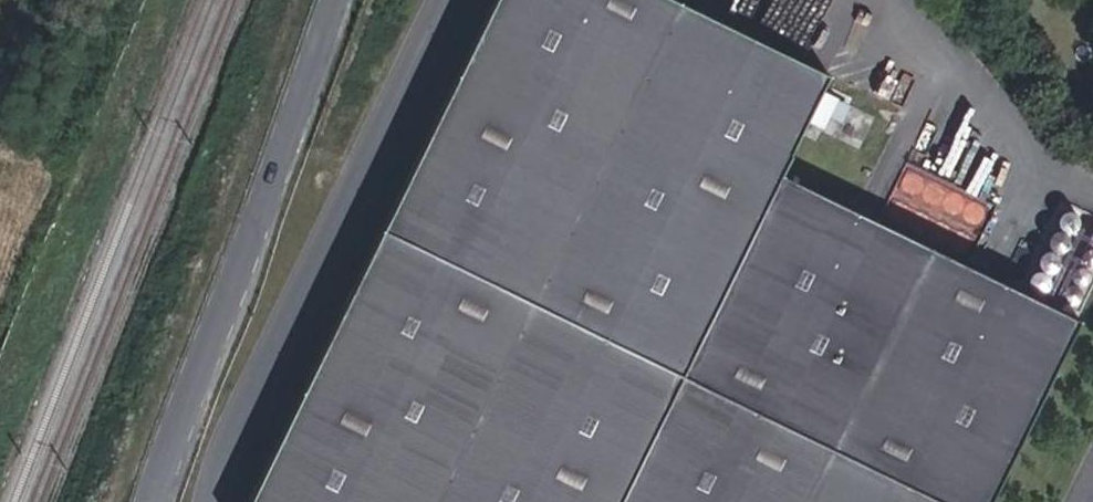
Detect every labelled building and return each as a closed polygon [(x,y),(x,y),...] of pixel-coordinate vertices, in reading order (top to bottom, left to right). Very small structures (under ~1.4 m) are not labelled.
[(661,0),(494,0),(249,501),(990,501),(1079,320),(779,175),(825,80),(661,0)] [(825,34),(844,0),(757,0),(750,12),(803,40),(810,26),(825,34)] [(968,222),(957,243),(967,248),(991,203),(959,186),(945,210),(968,222)] [(1081,313),(1092,284),(1092,213),(1063,201),(1026,291),(1081,313)]
